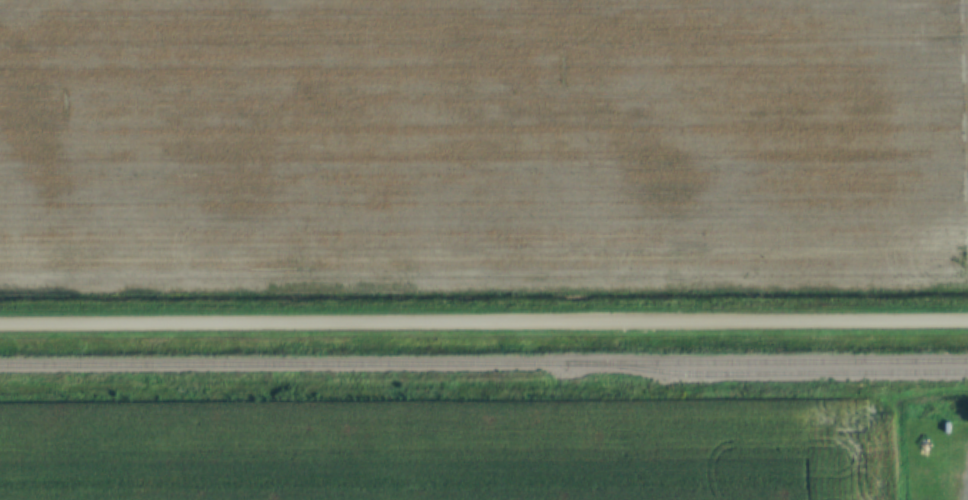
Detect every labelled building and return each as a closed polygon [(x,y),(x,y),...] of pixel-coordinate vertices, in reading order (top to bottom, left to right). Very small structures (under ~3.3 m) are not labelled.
[(933,435),(914,434),(914,458),(932,458),(933,435)]
